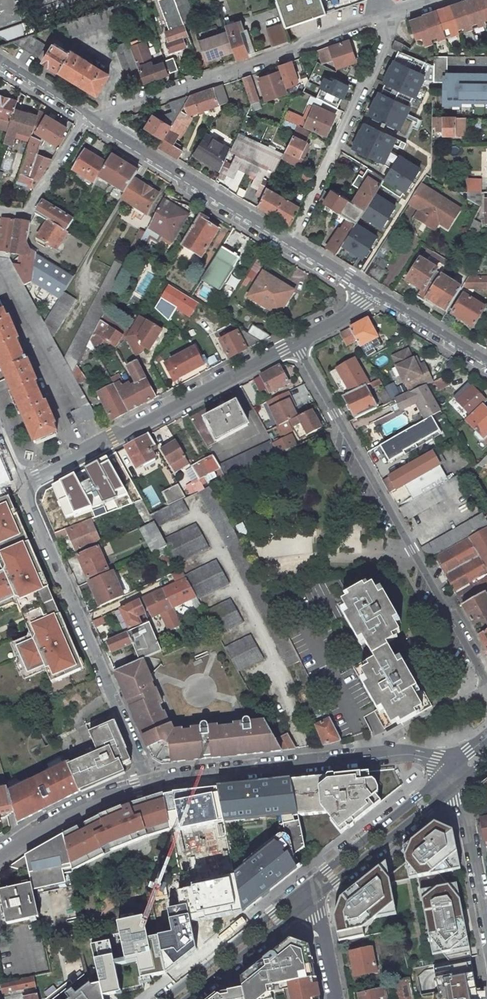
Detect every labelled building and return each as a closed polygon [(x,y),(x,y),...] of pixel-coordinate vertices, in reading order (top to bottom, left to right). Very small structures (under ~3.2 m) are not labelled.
[(196,18),(189,0),(176,0),(183,22),(196,18)] [(287,27),(328,13),(323,0),(278,0),(287,27)] [(462,1),(464,4),(472,28),(485,23),(477,0),(466,0),(462,1)] [(485,23),(486,23),(486,0),(477,0),(485,23)] [(459,3),(449,6),(450,9),(459,33),(472,28),(464,4),(459,3)] [(71,38),(120,20),(115,6),(65,24),(71,38)] [(445,7),(436,10),(437,14),(445,37),(459,33),(450,9),(445,7)] [(432,12),(423,15),(424,19),(432,42),(445,37),(437,14),(432,12)] [(432,43),(432,42),(424,19),(419,17),(409,20),(416,41),(426,45),(432,43)] [(230,24),(225,26),(227,32),(233,51),(236,60),(255,53),(247,30),(245,30),(241,21),(230,24)] [(0,32),(0,35),(11,42),(28,37),(23,23),(0,32)] [(283,24),(267,30),(272,47),(289,41),(286,31),(283,24)] [(184,25),(165,32),(168,42),(165,43),(169,52),(186,46),(182,37),(188,35),(184,25)] [(233,51),(227,32),(199,41),(205,60),(233,51)] [(37,57),(46,46),(30,36),(28,37),(11,42),(37,57)] [(349,40),(318,50),(319,51),(323,63),(334,59),(337,68),(338,68),(346,65),(356,62),(349,40)] [(395,40),(391,48),(400,52),(404,44),(395,40)] [(125,73),(138,68),(130,47),(128,41),(114,46),(125,73)] [(143,82),(167,74),(163,63),(153,66),(144,42),(130,47),(138,68),(143,82)] [(97,94),(109,74),(70,50),(69,52),(54,43),(43,61),(97,94)] [(178,70),(173,57),(165,60),(169,73),(178,70)] [(298,80),(291,61),(278,66),(280,72),(285,86),(285,85),(286,87),(296,83),(298,80)] [(317,62),(303,91),(340,110),(344,102),(345,101),(313,86),(319,74),(350,90),(350,89),(354,81),(336,71),(317,62)] [(429,77),(395,62),(384,85),(418,101),(429,77)] [(338,68),(336,71),(354,81),(358,83),(363,73),(346,65),(338,68)] [(280,72),(259,79),(266,99),(288,92),(286,87),(285,85),(285,86),(280,72)] [(250,76),(242,78),(251,104),(259,101),(250,76)] [(444,76),(444,105),(486,105),(486,76),(444,76)] [(214,88),(219,105),(228,101),(222,85),(214,88)] [(214,88),(189,96),(185,103),(189,116),(219,105),(214,88)] [(414,110),(381,94),(370,118),(403,133),(414,110)] [(17,101),(0,95),(0,117),(11,120),(14,109),(17,101)] [(171,108),(175,120),(180,112),(185,103),(189,96),(169,103),(171,108)] [(24,101),(19,97),(17,101),(14,109),(21,111),(24,101)] [(259,101),(251,104),(251,105),(252,110),(261,107),(259,101)] [(344,102),(340,110),(344,112),(348,104),(344,102)] [(306,126),(325,135),(334,114),(315,106),(314,109),(309,107),(305,118),(309,119),(306,126)] [(175,120),(171,108),(160,111),(160,116),(159,119),(171,127),(175,120)] [(21,111),(14,109),(11,120),(4,142),(12,145),(14,136),(16,130),(31,135),(31,134),(32,130),(37,116),(21,111)] [(37,116),(32,130),(45,138),(44,140),(50,144),(51,142),(56,145),(57,143),(61,145),(65,137),(62,135),(67,127),(42,112),(39,110),(37,116)] [(191,118),(180,112),(175,120),(185,127),(191,118)] [(290,121),(293,114),(288,112),(285,119),(290,121)] [(302,118),(293,114),(290,121),(299,125),(302,118)] [(159,119),(153,115),(145,127),(163,139),(171,127),(159,119)] [(443,135),(464,136),(465,117),(432,117),(432,126),(436,126),(436,131),(443,131),(443,135)] [(175,120),(171,127),(163,139),(158,147),(177,158),(183,150),(178,147),(179,144),(175,141),(178,136),(180,137),(185,127),(175,120)] [(398,140),(364,124),(353,148),(387,163),(398,140)] [(293,134),(282,158),(297,168),(303,159),(299,157),(310,132),(305,129),(297,125),(293,134)] [(31,135),(16,130),(14,136),(29,141),(31,135)] [(44,140),(31,134),(31,135),(29,141),(16,180),(28,183),(28,186),(34,189),(52,160),(37,155),(40,145),(44,140)] [(193,153),(221,170),(230,150),(205,134),(193,153)] [(260,144),(238,134),(231,151),(236,154),(231,164),(226,161),(218,177),(224,180),(227,175),(234,178),(239,168),(247,172),(260,144)] [(260,144),(247,172),(255,176),(251,185),(258,189),(255,194),(262,197),(267,187),(270,182),(264,178),(268,169),(274,172),(282,158),(283,155),(260,144)] [(76,178),(92,188),(99,178),(107,165),(92,156),(90,159),(83,155),(73,171),(79,174),(76,178)] [(134,179),(137,173),(112,157),(107,165),(99,178),(125,194),(134,179)] [(421,176),(399,162),(388,179),(410,193),(421,176)] [(309,186),(313,178),(297,168),(292,177),(309,186)] [(372,172),(352,202),(364,209),(383,179),(377,175),(372,172)] [(159,194),(134,179),(125,194),(121,199),(146,215),(159,194)] [(467,193),(481,193),(485,193),(486,193),(486,186),(481,186),(481,180),(468,180),(467,193)] [(461,210),(421,185),(410,202),(422,209),(428,213),(427,215),(440,224),(449,229),(461,210)] [(262,197),(258,205),(274,215),(283,197),(274,191),(271,190),(267,187),(262,197)] [(352,202),(332,189),(324,202),(347,216),(346,220),(340,228),(339,227),(326,247),(337,253),(364,209),(352,202)] [(181,201),(167,193),(145,234),(142,241),(146,243),(150,236),(151,237),(155,239),(158,234),(161,236),(172,243),(188,216),(178,209),(180,204),(181,201)] [(305,195),(300,193),(296,200),(301,203),(305,195)] [(481,193),(467,193),(467,200),(480,207),(481,193)] [(290,201),(288,200),(283,197),(274,215),(290,225),(299,207),(290,201)] [(48,221),(66,232),(73,220),(44,202),(36,214),(48,221)] [(192,212),(189,207),(187,206),(180,204),(178,209),(188,216),(191,216),(192,212)] [(428,213),(422,209),(417,218),(436,230),(440,224),(427,215),(428,213)] [(213,224),(200,216),(182,246),(202,258),(218,231),(211,227),(213,224)] [(0,233),(0,252),(10,254),(16,221),(2,219),(0,233)] [(480,223),(474,220),(469,230),(474,230),(480,230),(480,223)] [(31,224),(16,221),(10,254),(9,259),(24,286),(33,281),(36,284),(60,299),(64,292),(74,276),(32,252),(27,243),(31,224)] [(68,233),(66,232),(48,221),(37,239),(57,252),(68,233)] [(474,230),(469,230),(462,242),(467,245),(474,230)] [(138,249),(142,241),(145,234),(140,231),(132,246),(138,249)] [(396,240),(389,236),(376,255),(384,260),(396,240)] [(467,245),(462,242),(458,248),(467,254),(472,248),(467,245)] [(134,256),(138,249),(132,246),(128,252),(134,256)] [(234,255),(222,247),(204,277),(222,288),(232,272),(229,270),(237,256),(238,255),(235,254),(234,255)] [(384,260),(376,255),(365,274),(379,283),(386,271),(384,270),(388,263),(384,260)] [(421,260),(443,273),(446,268),(425,255),(421,260)] [(240,259),(237,256),(229,270),(232,272),(240,259)] [(40,343),(53,338),(45,323),(42,317),(24,286),(9,259),(0,258),(0,271),(40,343)] [(424,302),(426,299),(441,276),(443,273),(421,260),(420,260),(406,281),(421,291),(417,297),(424,302)] [(115,262),(112,268),(125,274),(128,268),(115,262)] [(112,268),(64,359),(73,374),(75,369),(77,365),(90,341),(101,321),(104,313),(125,274),(112,268)] [(279,315),(293,291),(263,273),(248,297),(279,315)] [(447,312),(462,289),(441,276),(426,299),(447,312)] [(220,292),(222,288),(204,277),(202,281),(220,292)] [(468,277),(462,289),(471,294),(475,289),(486,289),(486,277),(468,277)] [(54,308),(60,299),(36,284),(31,293),(50,305),(54,308)] [(168,285),(160,298),(190,316),(197,303),(168,285)] [(53,338),(76,300),(64,292),(60,299),(54,308),(45,323),(53,338)] [(473,327),(485,308),(464,295),(452,314),(473,327)] [(22,351),(17,341),(19,340),(10,318),(7,319),(0,301),(0,360),(22,351)] [(45,323),(54,308),(50,305),(42,317),(45,323)] [(125,327),(104,313),(101,321),(120,334),(125,327)] [(163,329),(139,315),(125,334),(133,352),(141,353),(144,348),(150,350),(163,329)] [(381,345),(367,320),(350,329),(357,341),(361,347),(367,344),(371,351),(381,345)] [(120,334),(101,321),(90,341),(96,351),(101,341),(103,339),(105,341),(114,347),(120,337),(122,335),(120,334)] [(253,325),(247,333),(261,342),(270,337),(270,335),(253,325)] [(350,329),(340,334),(347,346),(357,341),(350,329)] [(247,333),(242,330),(220,341),(229,359),(261,342),(247,333)] [(64,359),(53,338),(40,343),(77,410),(71,413),(77,426),(96,417),(78,384),(73,374),(64,359)] [(174,381),(204,365),(195,347),(164,363),(174,381)] [(426,385),(434,381),(425,363),(421,365),(418,366),(415,358),(414,359),(409,349),(394,356),(399,366),(398,366),(406,383),(407,383),(411,392),(426,385)] [(22,351),(0,360),(0,364),(34,444),(57,434),(54,426),(56,425),(47,403),(45,404),(36,383),(38,382),(28,360),(27,358),(25,359),(22,351)] [(355,359),(337,369),(350,393),(365,386),(369,384),(355,359)] [(137,360),(127,366),(132,374),(135,372),(140,382),(147,378),(137,360)] [(284,367),(282,364),(254,379),(261,391),(268,387),(271,392),(289,383),(281,368),(284,367)] [(78,384),(86,379),(77,365),(75,369),(73,374),(78,384)] [(116,371),(109,375),(114,384),(119,393),(131,386),(129,383),(125,386),(122,387),(120,382),(122,381),(119,374),(118,375),(116,371)] [(135,372),(132,374),(137,384),(140,382),(135,372)] [(131,386),(119,393),(129,411),(156,397),(147,378),(140,382),(137,384),(131,386)] [(379,379),(370,384),(372,388),(381,383),(379,379)] [(114,384),(98,393),(112,421),(129,411),(119,393),(114,384)] [(432,417),(441,411),(426,385),(411,392),(395,399),(401,411),(416,404),(425,420),(432,417)] [(350,393),(343,397),(355,418),(377,408),(365,386),(350,393)] [(462,396),(459,399),(457,402),(471,416),(482,405),(486,401),(472,387),(465,393),(464,391),(461,394),(462,396)] [(391,401),(384,388),(381,389),(382,392),(379,394),(384,404),(391,401)] [(287,391),(268,401),(279,426),(289,421),(297,417),(289,400),(291,399),(287,391)] [(466,421),(471,416),(457,402),(451,406),(466,421)] [(217,442),(248,425),(236,403),(205,420),(217,442)] [(471,416),(466,421),(486,442),(486,410),(482,405),(471,416)] [(297,417),(289,421),(292,427),(301,423),(308,435),(321,428),(311,410),(297,417)] [(425,420),(379,445),(389,462),(404,453),(404,452),(440,431),(432,417),(425,420)] [(279,426),(277,427),(280,434),(293,428),(292,427),(289,421),(279,426)] [(442,434),(440,431),(404,452),(404,453),(405,455),(442,434)] [(149,435),(126,447),(133,460),(137,469),(156,459),(152,452),(149,447),(154,444),(149,435)] [(278,455),(297,446),(292,435),(273,444),(278,455)] [(271,441),(219,466),(220,467),(226,478),(226,479),(278,455),(273,444),(271,441)] [(170,465),(185,456),(177,442),(162,451),(170,465)] [(123,449),(130,462),(133,460),(126,447),(123,449)] [(390,493),(404,484),(413,500),(448,480),(432,452),(425,456),(416,462),(382,481),(390,493)] [(116,453),(104,460),(124,499),(123,499),(127,506),(134,503),(142,500),(137,490),(116,453)] [(474,466),(477,471),(486,463),(486,455),(480,462),(474,466)] [(185,456),(170,465),(175,473),(190,464),(185,456)] [(213,456),(192,467),(199,479),(200,479),(202,484),(218,476),(215,470),(220,467),(219,466),(213,456)] [(220,467),(215,470),(218,476),(221,480),(226,478),(220,467)] [(90,520),(110,512),(87,468),(62,482),(84,522),(90,520)] [(413,500),(399,508),(406,521),(467,486),(460,474),(448,480),(413,500)] [(199,479),(194,482),(199,491),(205,489),(199,479)] [(177,484),(161,491),(167,505),(183,498),(177,484)] [(269,598),(212,485),(205,489),(199,491),(288,667),(288,666),(292,672),(304,666),(272,604),(269,598)] [(4,568),(0,570),(0,607),(8,604),(7,602),(17,598),(20,598),(36,635),(13,645),(21,663),(19,664),(25,678),(46,669),(51,683),(83,669),(9,496),(0,499),(0,558),(4,568)] [(189,512),(182,499),(151,515),(153,519),(155,522),(157,527),(189,512)] [(142,500),(134,503),(145,522),(153,519),(151,515),(142,500)] [(483,513),(421,548),(429,561),(435,558),(469,538),(486,528),(486,520),(483,513)] [(76,550),(99,541),(90,520),(84,522),(80,524),(80,523),(55,533),(57,539),(69,534),(76,550)] [(155,522),(140,529),(152,553),(168,546),(157,527),(155,522)] [(178,563),(209,548),(197,524),(165,540),(178,563)] [(469,538),(486,570),(486,528),(469,538)] [(469,538),(435,558),(455,593),(486,575),(486,570),(469,538)] [(87,578),(108,569),(98,547),(77,556),(87,578)] [(217,561),(185,576),(185,577),(186,578),(198,599),(229,584),(217,561)] [(181,569),(171,574),(175,581),(185,577),(185,576),(181,569)] [(112,571),(89,582),(100,607),(123,596),(112,571)] [(455,593),(462,606),(484,593),(486,592),(486,575),(455,593)] [(186,578),(163,589),(174,611),(176,609),(175,607),(191,600),(196,609),(201,606),(198,599),(186,578)] [(374,711),(384,729),(399,720),(401,724),(432,706),(420,686),(417,688),(412,678),(418,675),(409,659),(403,662),(399,665),(396,660),(387,644),(394,640),(393,636),(396,635),(400,632),(397,625),(394,621),(398,618),(384,593),(379,595),(376,590),(373,584),(368,587),(365,588),(363,585),(348,594),(350,597),(346,599),(342,601),(345,608),(348,613),(344,615),(358,641),(363,638),(366,643),(375,659),(369,662),(371,665),(369,667),(361,671),(364,677),(368,682),(363,685),(375,706),(377,710),(374,711)] [(143,598),(153,617),(161,613),(169,630),(181,625),(174,611),(163,589),(143,598)] [(484,593),(462,606),(480,637),(486,633),(486,598),(484,593)] [(140,600),(120,609),(126,622),(129,629),(140,624),(138,619),(142,617),(141,615),(146,613),(140,600)] [(231,600),(205,612),(218,635),(244,623),(231,600)] [(120,609),(116,611),(121,624),(126,622),(120,609)] [(103,617),(93,621),(96,628),(105,623),(103,617)] [(150,622),(107,641),(112,652),(133,644),(139,661),(143,659),(161,651),(156,637),(150,622)] [(161,635),(156,637),(161,651),(167,649),(161,635)] [(251,636),(225,648),(238,671),(263,658),(251,636)] [(153,683),(143,659),(139,661),(118,670),(125,686),(121,687),(127,701),(128,701),(131,707),(130,707),(148,749),(151,748),(154,755),(163,761),(171,760),(171,763),(204,759),(204,758),(211,757),(211,758),(281,751),(272,733),(265,721),(250,723),(249,721),(248,720),(246,720),(245,721),(245,722),(245,723),(235,725),(235,727),(219,728),(219,726),(207,727),(207,726),(206,725),(204,725),(202,726),(202,728),(191,729),(191,731),(183,732),(183,730),(174,731),(171,724),(170,724),(164,711),(162,712),(159,706),(163,704),(155,688),(154,689),(152,683),(153,683)] [(125,686),(118,670),(114,672),(121,687),(125,686)] [(324,745),(341,740),(324,707),(312,714),(317,725),(316,726),(324,745)] [(89,733),(98,752),(70,764),(70,763),(67,764),(68,765),(80,792),(125,772),(122,765),(131,761),(114,722),(89,733)] [(281,727),(272,733),(281,751),(296,749),(287,734),(285,735),(281,727)] [(68,765),(9,793),(14,812),(17,823),(57,802),(80,792),(68,765)] [(369,772),(291,780),(292,783),(298,816),(327,813),(332,819),(330,821),(341,834),(381,802),(376,795),(378,794),(378,789),(376,783),(372,780),(370,780),(369,772)] [(246,868),(235,877),(235,878),(242,913),(296,870),(288,861),(292,857),(305,847),(298,816),(292,783),(278,784),(278,781),(217,788),(220,804),(224,822),(245,819),(245,817),(261,815),(277,814),(281,813),(286,836),(282,839),(276,844),(273,840),(243,865),(246,868)] [(216,783),(200,785),(203,798),(202,798),(209,828),(215,827),(211,805),(220,804),(217,788),(216,783)] [(200,785),(183,787),(186,801),(195,799),(198,814),(194,815),(197,830),(209,828),(202,798),(203,798),(200,785)] [(183,787),(163,791),(164,793),(166,805),(173,803),(183,802),(184,808),(187,807),(186,801),(183,787)] [(8,788),(0,790),(0,815),(14,812),(9,793),(8,788)] [(81,825),(63,834),(72,870),(112,850),(148,836),(171,829),(170,825),(166,805),(164,793),(130,804),(131,807),(123,810),(122,807),(102,814),(84,824),(85,825),(82,827),(81,825)] [(183,802),(173,803),(175,810),(184,808),(183,802)] [(281,813),(277,814),(282,839),(286,836),(281,813)] [(178,823),(170,825),(171,829),(172,834),(192,831),(191,826),(179,829),(178,823)] [(454,872),(461,871),(455,836),(431,826),(401,849),(405,863),(388,876),(390,884),(417,878),(420,878),(439,874),(454,872)] [(209,828),(197,830),(201,853),(214,850),(210,834),(209,828)] [(226,831),(210,834),(214,850),(215,856),(220,881),(235,878),(235,877),(226,831)] [(63,834),(25,855),(9,867),(29,872),(32,884),(34,894),(76,885),(72,870),(63,834)] [(200,868),(191,870),(197,900),(223,895),(220,881),(215,856),(207,858),(208,863),(199,865),(200,868)] [(296,870),(300,867),(292,857),(288,861),(296,870)] [(388,876),(384,863),(341,898),(347,906),(334,918),(339,941),(365,936),(362,922),(374,919),(394,904),(390,884),(388,876)] [(460,901),(454,872),(439,874),(460,901)] [(449,962),(471,958),(460,901),(439,874),(420,878),(417,878),(419,888),(423,887),(427,903),(422,904),(426,924),(431,923),(432,932),(428,933),(429,937),(449,962)] [(32,884),(0,891),(7,924),(39,917),(34,894),(32,884)] [(347,906),(341,898),(334,918),(347,906)] [(169,910),(153,914),(157,931),(161,948),(194,941),(187,906),(172,909),(169,910)] [(163,954),(161,948),(157,931),(135,937),(141,956),(140,957),(149,987),(167,973),(163,954)] [(241,978),(243,989),(245,998),(276,998),(275,993),(285,991),(286,998),(320,998),(309,945),(290,939),(254,967),(241,978)] [(355,977),(377,972),(372,949),(350,953),(355,977)] [(169,952),(163,954),(167,973),(174,967),(171,953),(169,952)] [(100,983),(91,984),(89,980),(89,979),(85,972),(61,992),(58,989),(51,995),(53,998),(104,998),(100,983)] [(471,997),(468,982),(466,972),(444,976),(449,998),(471,998),(471,997)] [(36,985),(34,976),(20,979),(20,981),(1,985),(2,992),(36,985)] [(409,978),(393,982),(397,998),(414,998),(409,978)] [(243,989),(221,994),(215,998),(245,998),(243,989)] [(358,994),(359,998),(383,998),(381,989),(358,994)]
